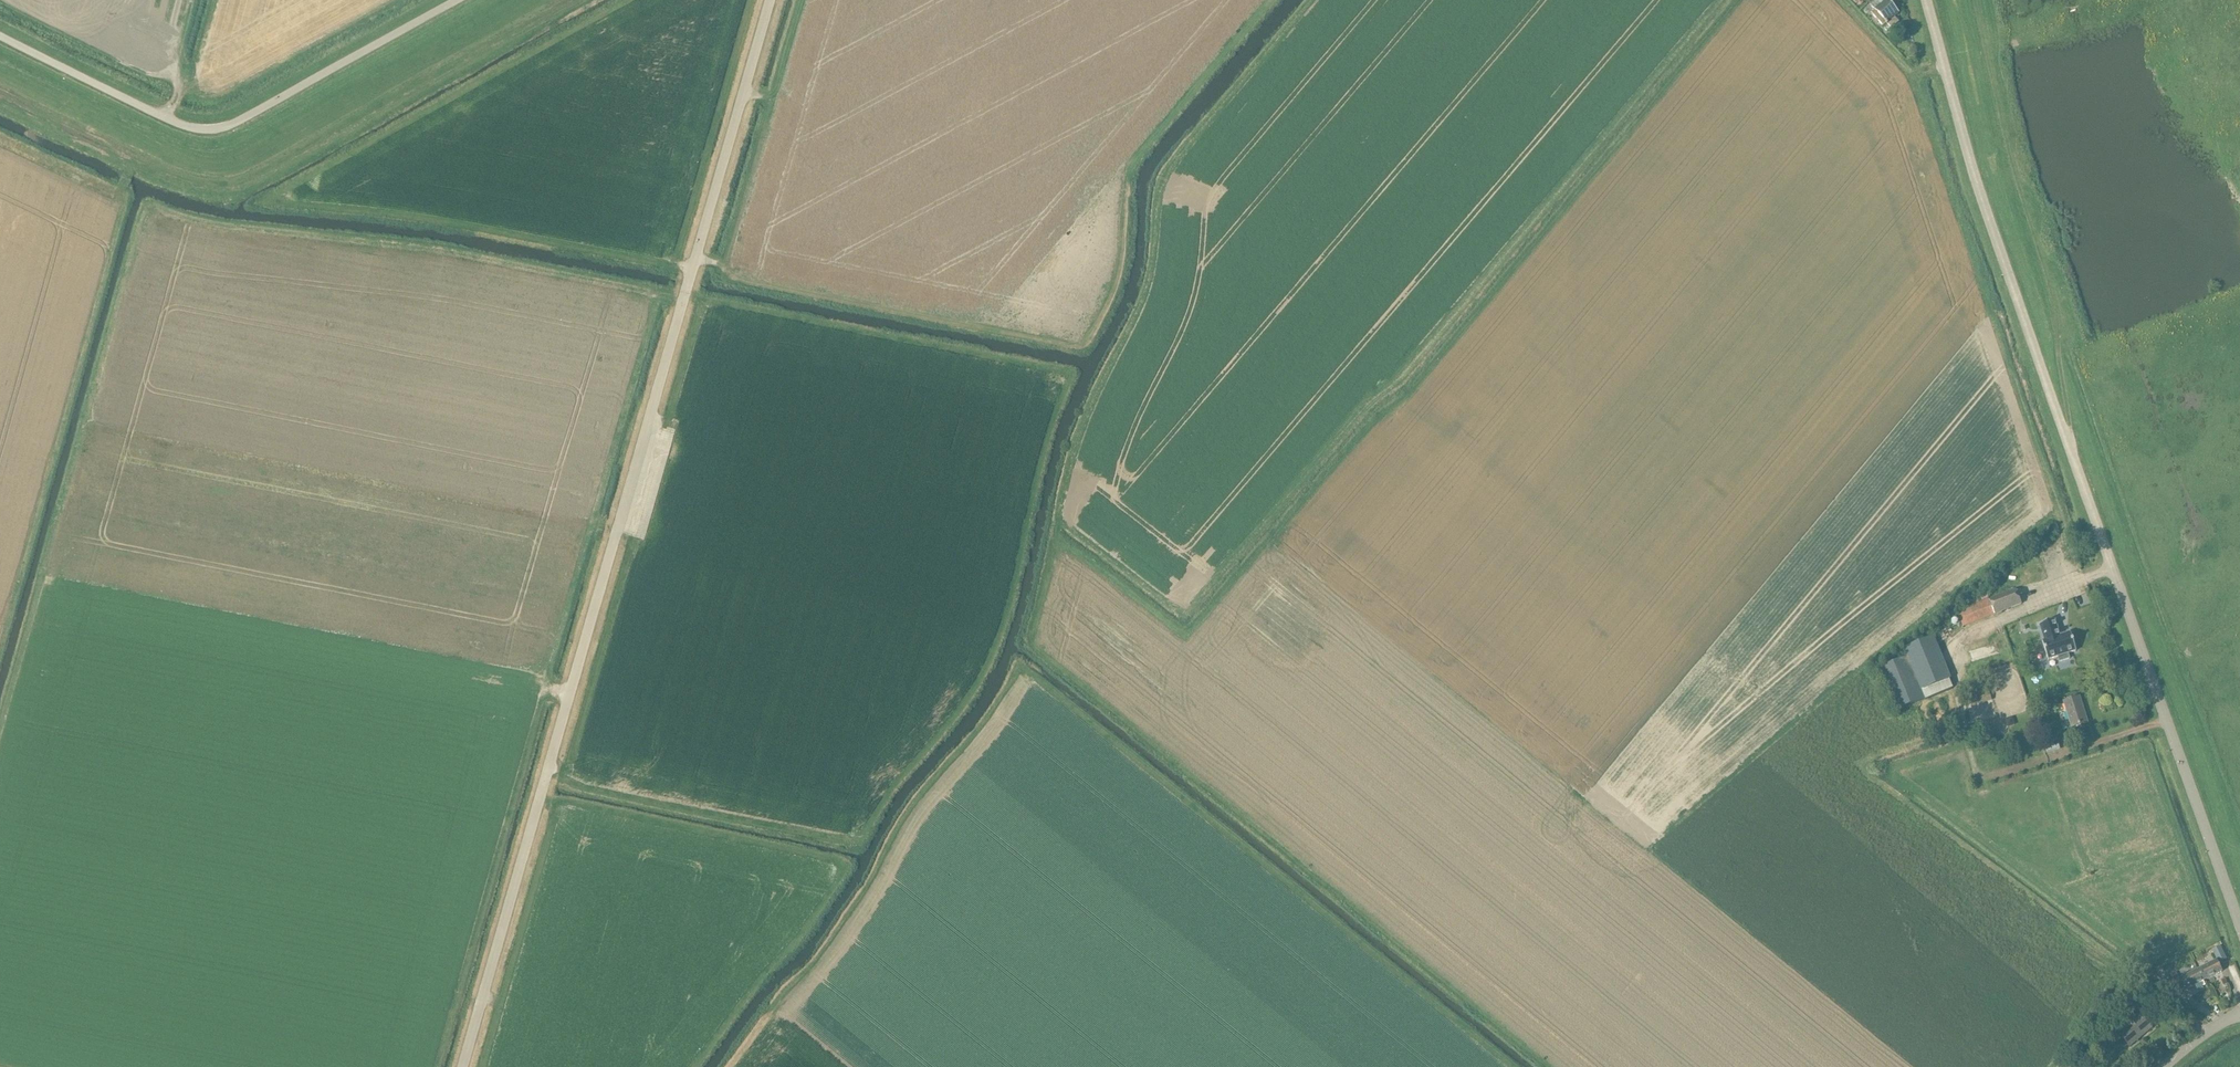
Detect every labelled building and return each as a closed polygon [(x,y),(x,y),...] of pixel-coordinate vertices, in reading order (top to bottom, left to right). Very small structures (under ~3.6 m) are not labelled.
[(1899,23),(1895,18),(1899,14),(1887,0),(1877,0),(1870,6),(1892,30),(1899,23)] [(2021,605),(2015,589),(1989,599),(1987,594),(1975,598),(1977,604),(1957,611),(1963,628),(2021,605)] [(2040,626),(2039,626),(2044,641),(2042,642),(2045,648),(2046,653),(2048,659),(2049,660),(2056,658),(2057,657),(2059,663),(2070,659),(2068,654),(2076,651),(2070,633),(2060,636),(2055,621),(2040,626)] [(1925,700),(1953,689),(1950,681),(1951,680),(1934,637),(1904,649),(1907,657),(1877,669),(1895,712),(1925,699),(1925,700)] [(1989,691),(1986,684),(1969,690),(1971,696),(1969,697),(1972,707),(1992,701),(1989,691)] [(2071,729),(2087,723),(2079,697),(2063,703),(2071,729)] [(2058,740),(2044,744),(2047,754),(2061,750),(2058,740)] [(2218,962),(2225,958),(2219,946),(2212,950),(2218,962)] [(2198,969),(2204,981),(2222,972),(2215,960),(2198,969)] [(2186,990),(2204,981),(2198,969),(2180,978),(2186,990)] [(2174,990),(2182,986),(2176,973),(2168,977),(2174,990)] [(2127,990),(2114,1001),(2121,1009),(2134,998),(2127,990)] [(2137,1017),(2133,1012),(2121,1022),(2125,1027),(2118,1033),(2121,1037),(2118,1039),(2119,1043),(2123,1048),(2125,1048),(2128,1046),(2129,1047),(2152,1029),(2140,1015),(2137,1017)]
